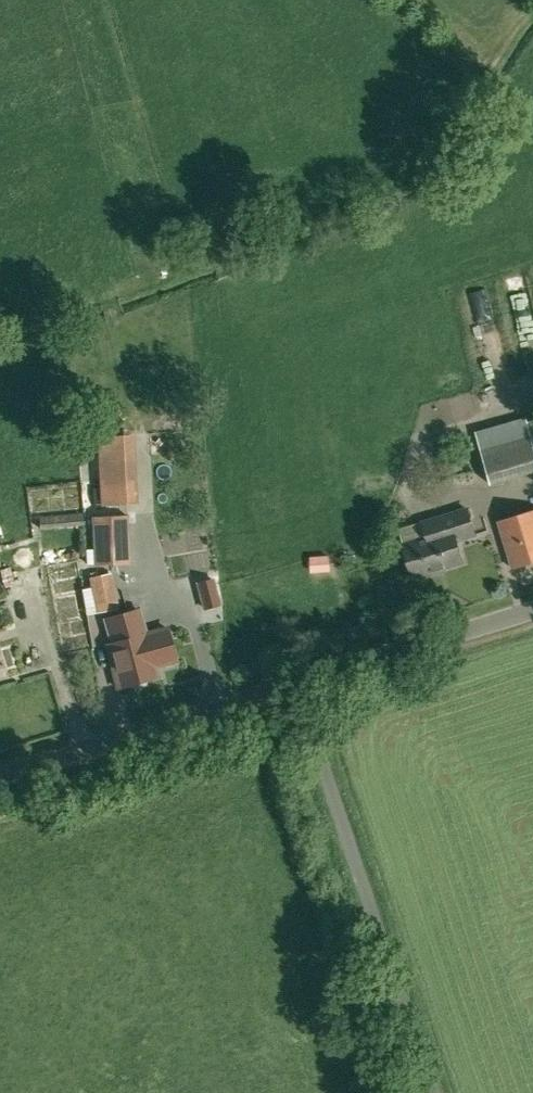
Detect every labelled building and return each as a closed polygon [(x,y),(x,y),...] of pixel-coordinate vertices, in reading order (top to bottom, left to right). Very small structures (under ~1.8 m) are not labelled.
[(95,434),(98,505),(134,503),(131,433),(95,434)] [(481,451),(491,484),(532,472),(532,443),(531,436),(481,451)] [(404,544),(414,578),(464,563),(457,541),(475,535),(467,509),(423,523),(428,537),(404,544)] [(532,562),(532,510),(499,520),(514,568),(532,562)] [(129,562),(127,516),(92,517),(94,563),(129,562)] [(328,557),(311,558),(311,571),(329,570),(328,557)] [(89,579),(91,588),(93,598),(115,593),(111,574),(98,577),(97,572),(89,573),(91,578),(89,579)] [(104,618),(111,644),(105,645),(117,686),(129,683),(133,686),(144,683),(146,678),(157,675),(157,672),(160,668),(170,666),(174,660),(176,660),(166,627),(148,632),(141,608),(104,618)]
